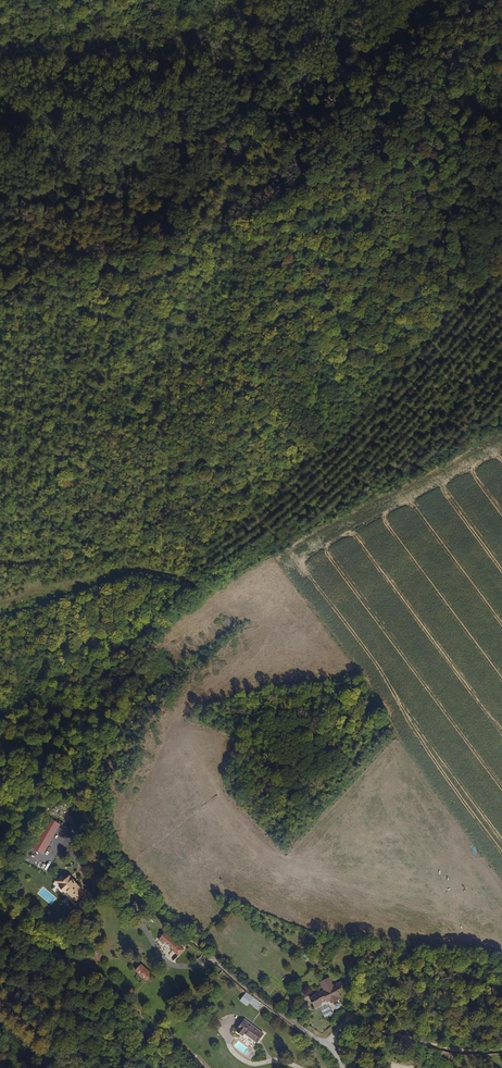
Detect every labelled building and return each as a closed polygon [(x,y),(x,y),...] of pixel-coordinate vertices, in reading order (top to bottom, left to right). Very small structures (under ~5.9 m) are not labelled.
[(32,848),(43,854),(60,824),(48,818),(32,848)] [(76,901),(86,892),(71,876),(70,875),(65,880),(61,876),(55,882),(65,892),(66,891),(76,901)] [(184,950),(174,941),(165,933),(159,939),(179,956),(184,950)] [(153,974),(141,964),(135,971),(146,981),(153,974)] [(332,1002),(332,1004),(340,1000),(339,998),(342,997),(340,992),(347,988),(343,980),(334,984),(330,977),(319,982),(323,990),(309,996),(316,1010),(320,1008),(323,1007),(322,1005),(329,1002),(329,1003),(332,1002)] [(257,1008),(261,1003),(247,992),(240,1001),(247,1006),(250,1003),(257,1008)] [(329,1007),(322,1011),(324,1016),(332,1012),(329,1007)] [(244,1019),(235,1030),(242,1035),(243,1033),(257,1043),(264,1034),(244,1019)]
